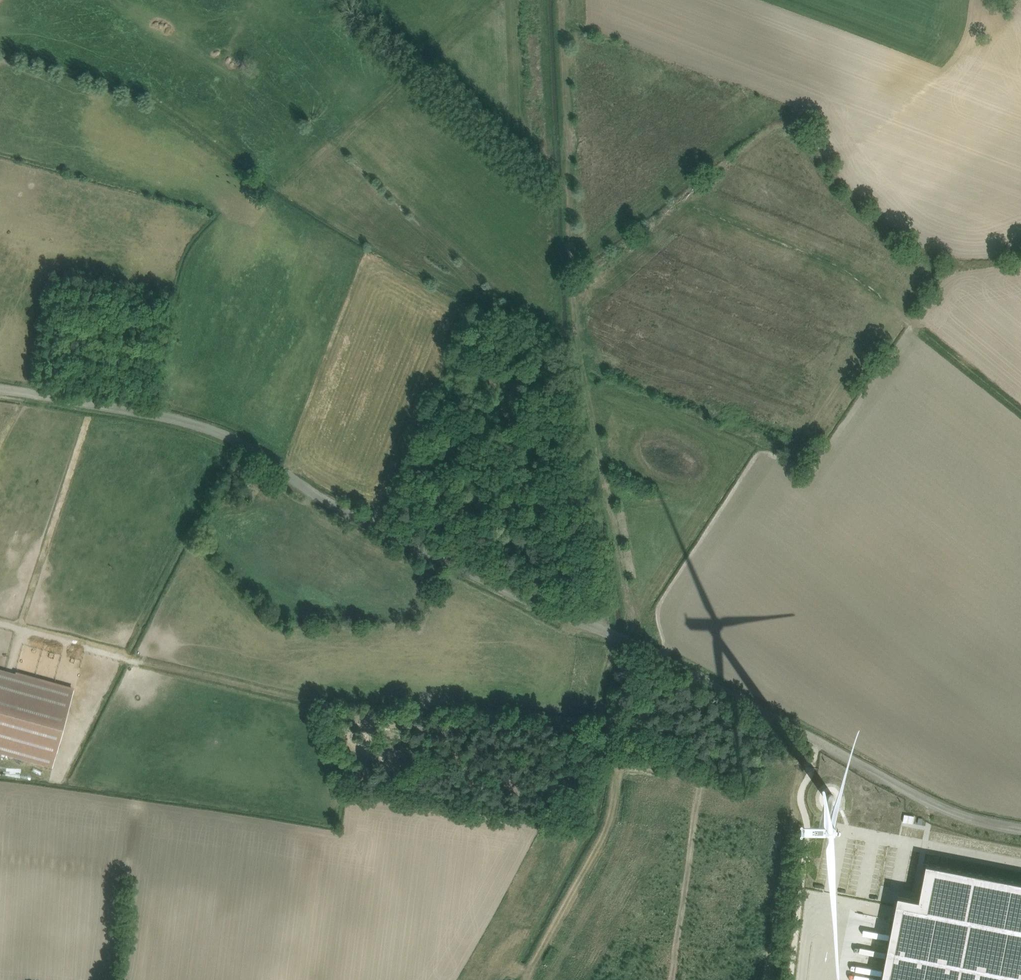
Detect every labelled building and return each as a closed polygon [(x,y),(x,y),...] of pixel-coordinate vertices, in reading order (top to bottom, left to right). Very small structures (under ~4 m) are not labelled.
[(49,640),(51,634),(35,630),(33,636),(49,640)] [(0,671),(0,753),(51,768),(73,691),(0,671)] [(826,798),(826,799),(826,800),(826,801),(827,801),(827,802),(828,802),(829,802),(830,802),(831,802),(832,802),(833,802),(833,801),(834,801),(834,800),(834,799),(834,798),(834,797),(834,796),(834,795),(833,795),(833,794),(832,794),(831,794),(830,794),(829,794),(828,794),(827,794),(827,795),(826,795),(826,796),(826,797),(826,798)] [(904,814),(903,822),(913,824),(914,816),(904,814)] [(926,864),(919,900),(898,896),(882,979),(1020,979),(1020,883),(926,864)]
